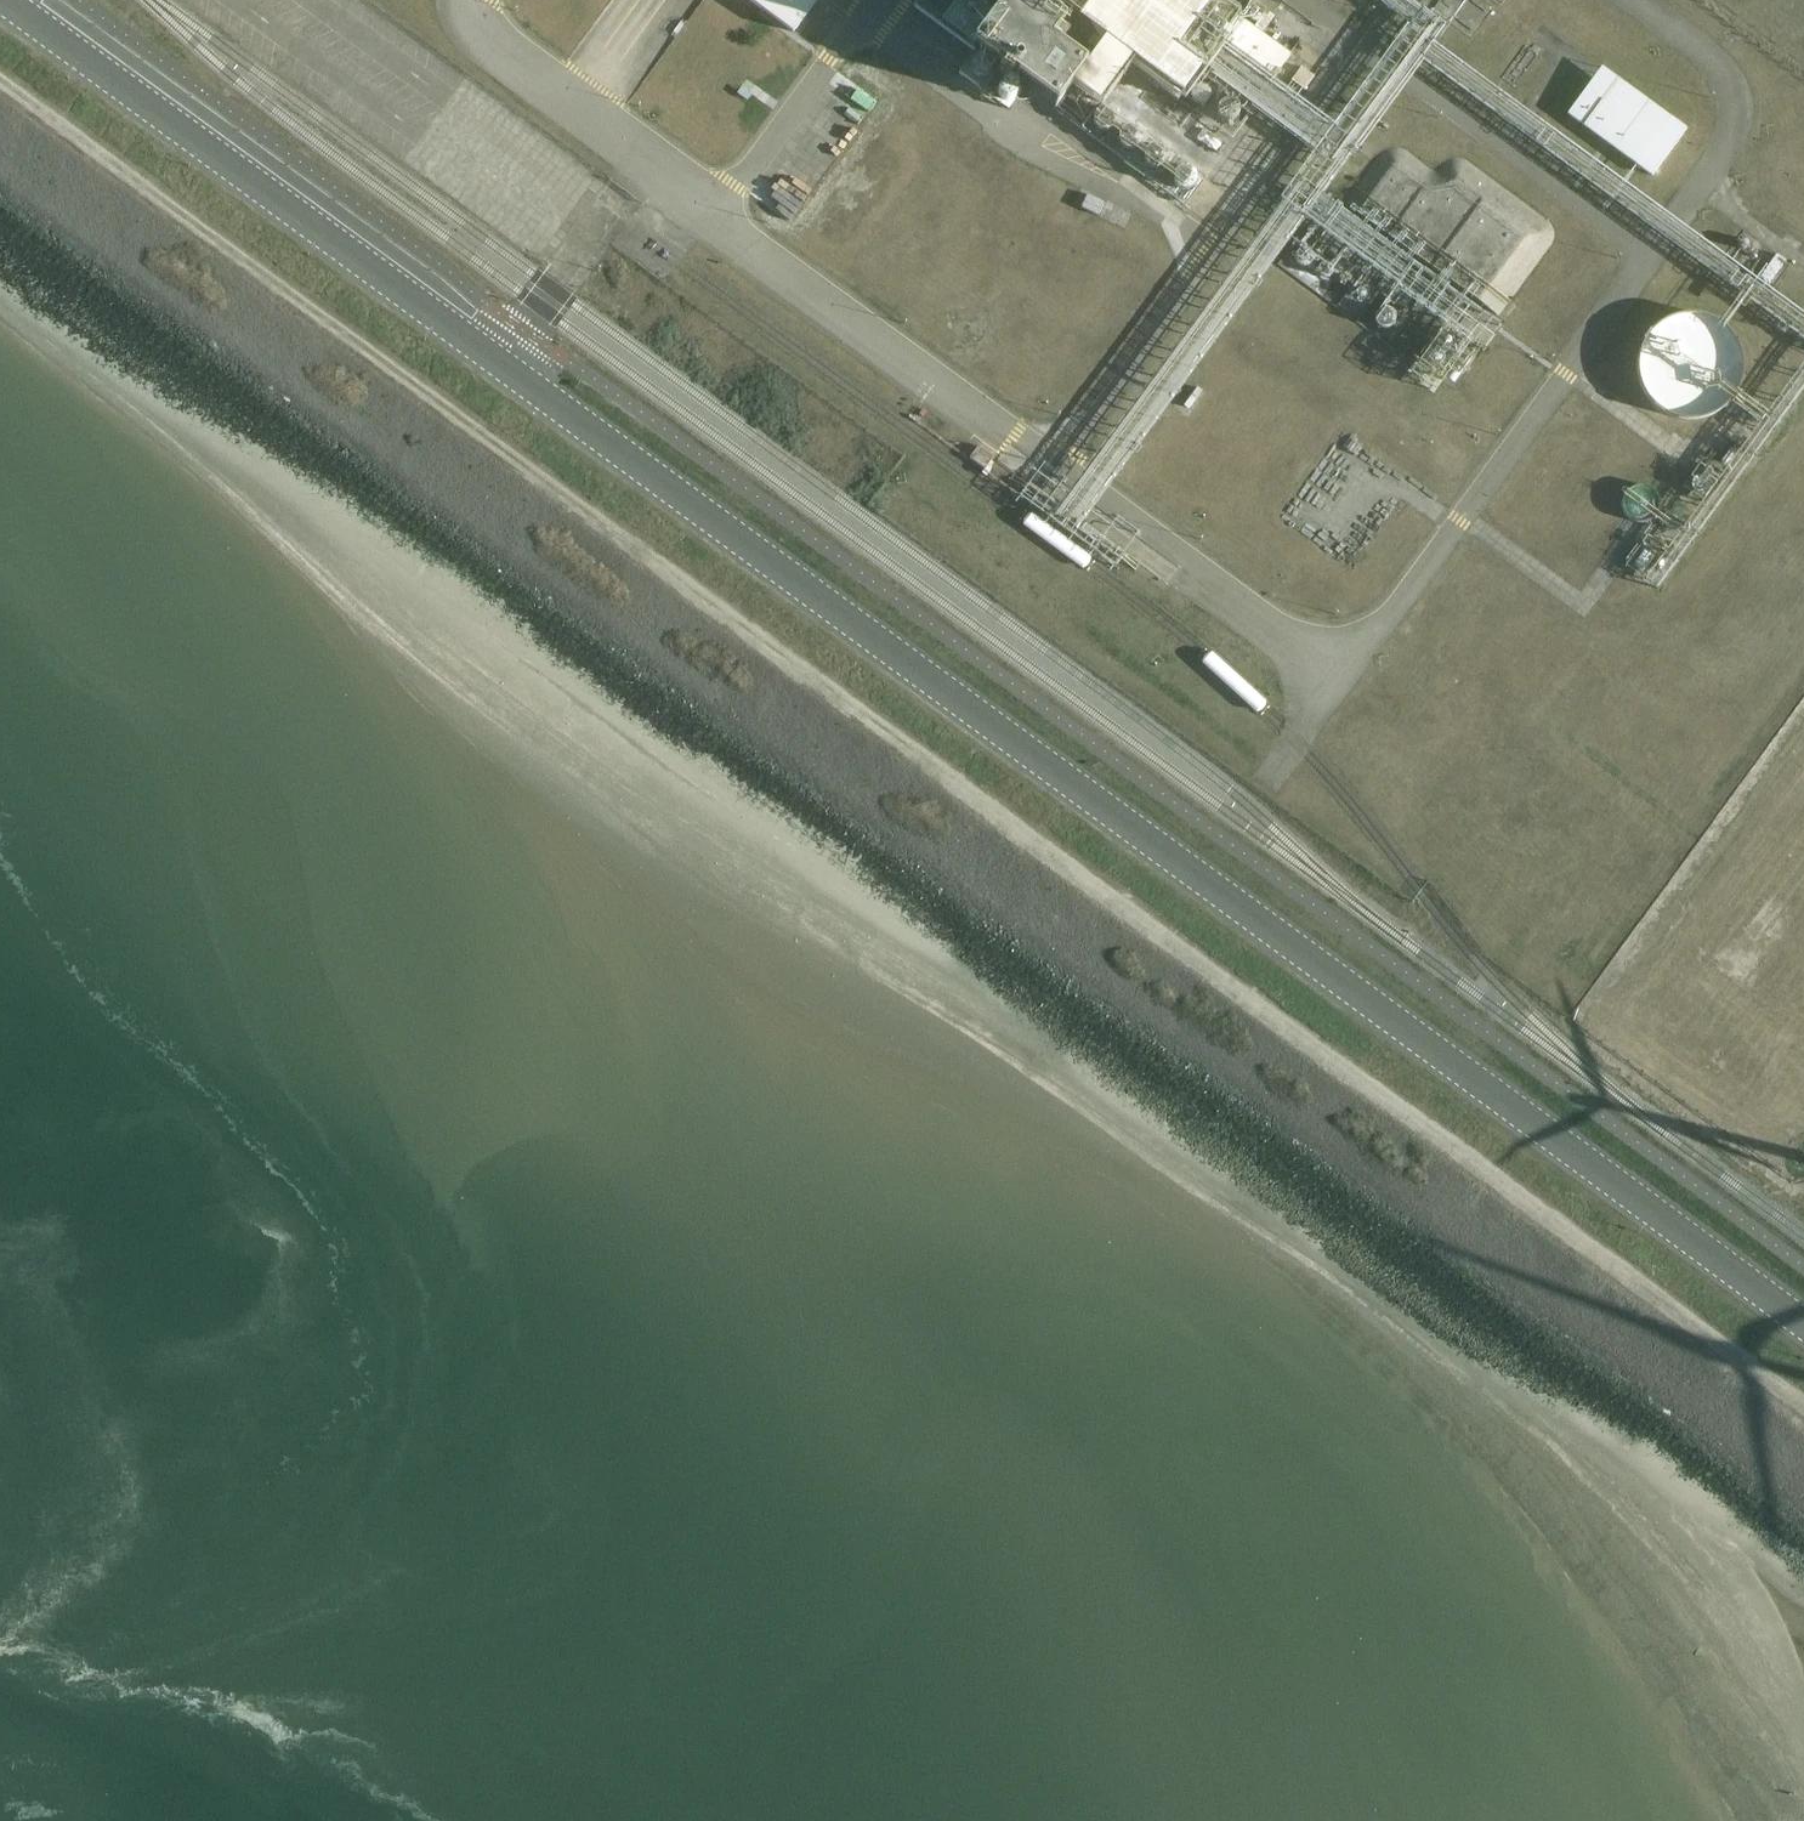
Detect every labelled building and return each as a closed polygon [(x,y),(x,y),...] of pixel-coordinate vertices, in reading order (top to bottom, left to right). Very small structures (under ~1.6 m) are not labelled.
[(794,27),(814,0),(756,0),(794,27)] [(911,6),(1108,148),(1153,84),(1232,141),(1265,95),(1289,62),(1202,0),(915,0),(911,6)] [(1302,82),(1312,67),(1297,56),(1286,71),(1302,82)] [(1635,167),(1656,137),(1587,87),(1566,117),(1635,167)] [(1119,219),(1128,202),(1104,191),(1096,208),(1119,219)] [(1769,271),(1780,252),(1770,246),(1759,266),(1769,271)] [(1737,378),(1738,367),(1738,360),(1736,351),(1731,342),(1725,334),(1718,327),(1709,321),(1700,318),(1689,317),(1679,318),(1670,320),(1660,326),(1653,331),(1647,338),(1642,347),(1639,355),(1638,366),(1638,375),(1641,386),(1645,393),(1650,401),(1658,408),(1667,413),(1676,416),(1686,418),(1698,417),(1707,414),(1717,409),(1723,404),(1729,397),(1734,388),(1737,378)] [(975,437),(966,453),(986,465),(995,449),(975,437)]
